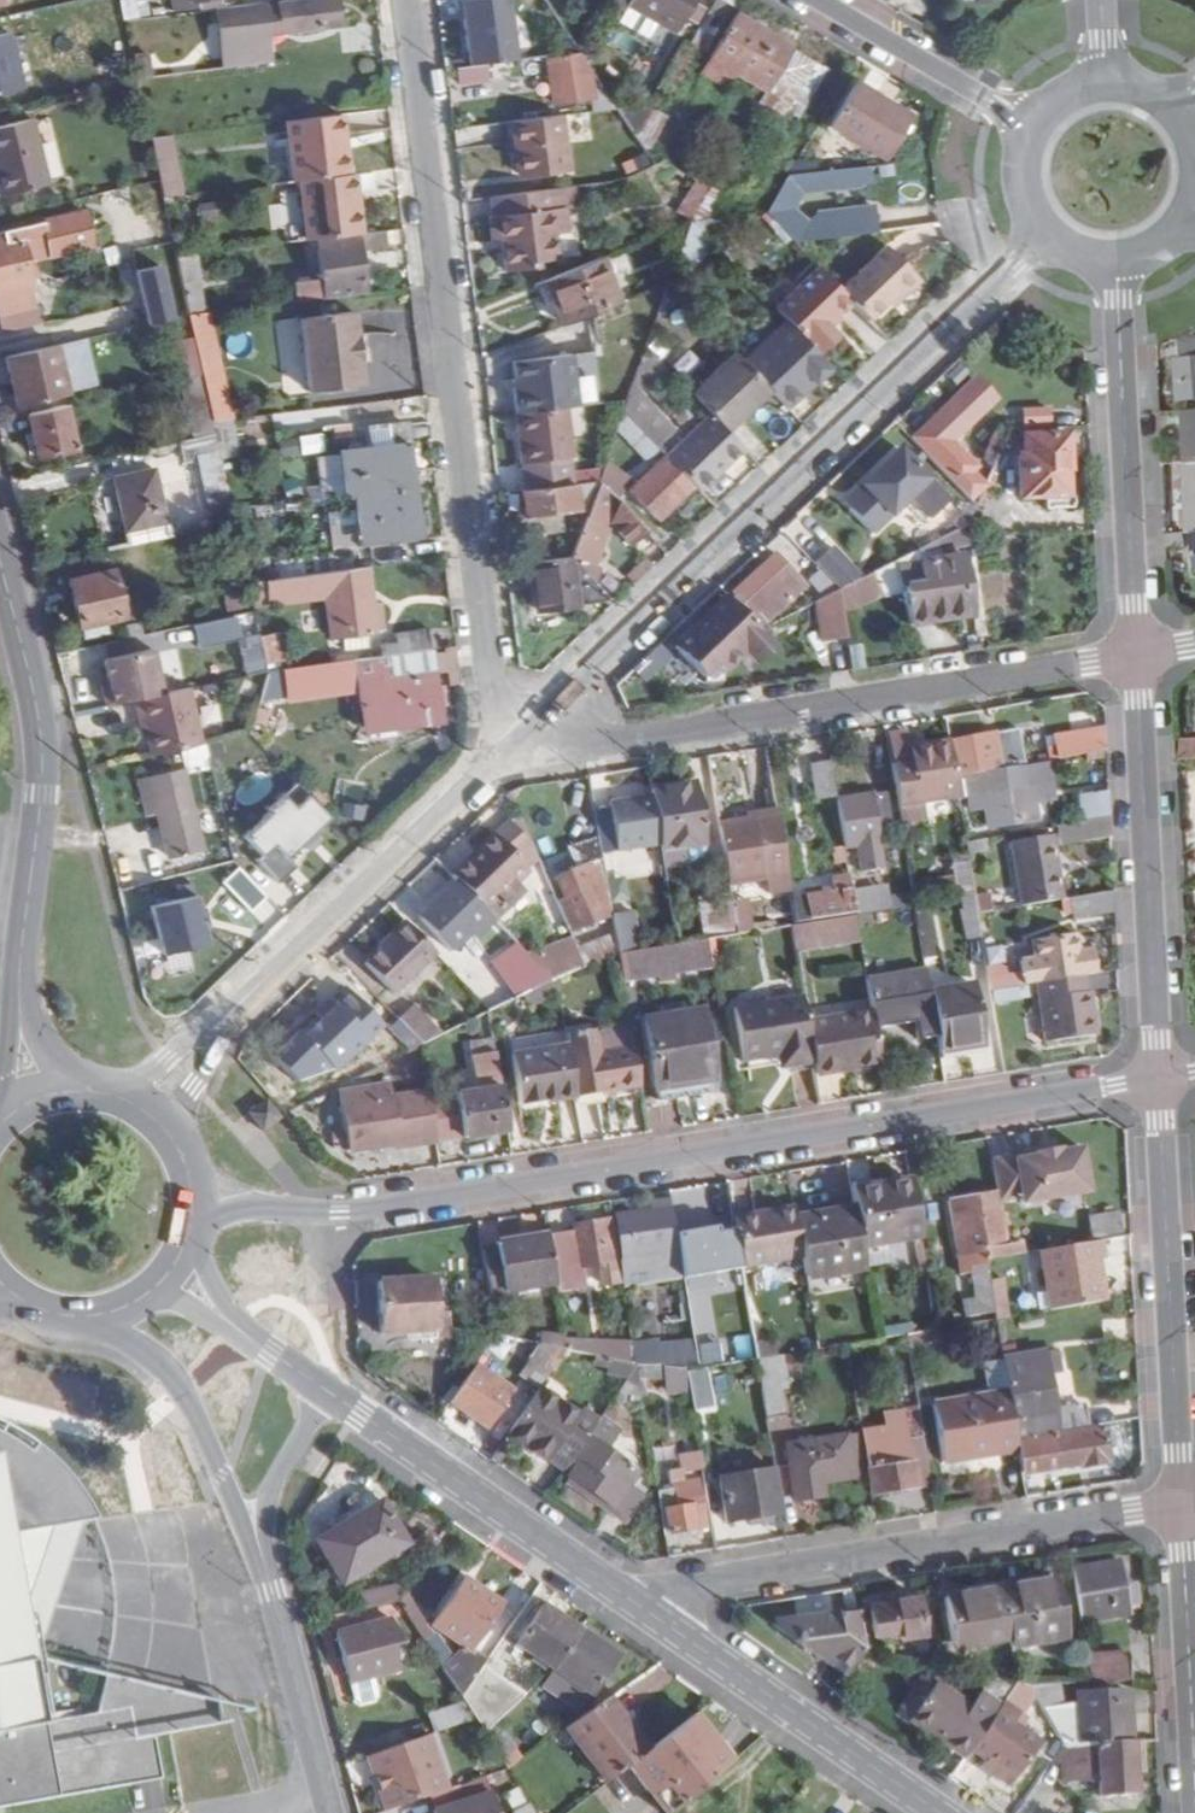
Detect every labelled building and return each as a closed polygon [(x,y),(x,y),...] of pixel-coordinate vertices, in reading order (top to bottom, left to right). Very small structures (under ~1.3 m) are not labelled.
[(147,0),(125,0),(125,14),(147,14),(147,0)] [(175,15),(194,13),(192,2),(204,0),(172,0),(175,15)] [(336,0),(299,0),(218,10),(224,51),(236,49),(238,67),(285,61),(282,35),(339,27),(336,0)] [(514,61),(506,0),(469,0),(466,0),(461,1),(470,66),(484,65),(514,61)] [(608,3),(624,12),(628,6),(676,33),(695,0),(611,0),(608,3)] [(779,122),(780,121),(813,63),(794,51),(795,48),(736,13),(702,73),(727,87),(735,74),(767,92),(757,109),(779,122)] [(0,36),(0,95),(26,89),(13,33),(0,36)] [(589,48),(579,53),(612,100),(620,96),(589,48)] [(594,97),(591,74),(579,56),(555,60),(557,80),(551,80),(555,103),(594,97)] [(555,60),(548,60),(551,80),(557,80),(555,60)] [(828,69),(815,62),(813,63),(780,121),(793,130),(828,69)] [(470,66),(458,68),(460,85),(486,82),(484,65),(470,66)] [(831,127),(883,157),(908,115),(856,84),(831,127)] [(627,96),(618,109),(636,136),(651,109),(627,96)] [(666,118),(651,109),(636,136),(647,152),(666,118)] [(294,182),(300,182),(347,176),(340,115),(286,121),(294,182)] [(520,175),(569,170),(562,115),(514,122),(520,175)] [(31,121),(0,128),(0,192),(1,196),(47,185),(31,121)] [(872,177),(870,166),(788,177),(766,214),(796,245),(849,237),(846,222),(805,227),(792,215),(802,191),(861,185),(861,179),(872,177)] [(362,236),(354,175),(347,176),(300,182),(307,242),(319,241),(362,236)] [(679,213),(693,221),(722,218),(732,199),(696,179),(679,213)] [(554,233),(567,230),(564,210),(576,208),(573,187),(492,198),(494,217),(490,217),(493,242),(502,241),(507,270),(535,267),(534,261),(556,257),(554,233)] [(912,207),(876,211),(879,232),(916,227),(912,207)] [(43,222),(44,227),(0,237),(0,321),(10,358),(46,349),(29,287),(33,286),(26,252),(49,247),(51,256),(92,246),(84,212),(43,222)] [(361,252),(387,249),(386,232),(362,236),(319,241),(324,280),(296,284),(298,303),(366,295),(361,252)] [(714,245),(704,234),(679,259),(688,269),(714,245)] [(841,291),(850,301),(869,322),(899,294),(903,298),(920,282),(886,248),(841,291)] [(178,259),(186,297),(191,317),(204,315),(197,256),(178,259)] [(622,302),(621,299),(603,257),(544,281),(561,326),(622,302)] [(850,301),(841,291),(818,268),(775,308),(815,349),(834,330),(832,328),(827,322),(838,313),(850,301)] [(164,303),(168,321),(191,317),(186,297),(164,303)] [(355,313),(301,317),(306,389),(360,384),(355,313)] [(827,322),(832,328),(842,317),(838,313),(827,322)] [(205,382),(222,378),(208,314),(204,315),(191,317),(204,375),(205,382)] [(830,366),(787,321),(745,361),(771,389),(787,406),(830,366)] [(1181,359),(1194,358),(1194,338),(1179,339),(1181,359)] [(18,403),(67,392),(57,347),(46,349),(10,358),(8,359),(18,403)] [(727,430),(771,389),(745,361),(737,353),(692,393),(712,413),(727,430)] [(576,356),(510,364),(517,424),(569,418),(583,416),(576,356)] [(1181,359),(1177,360),(1180,400),(1194,399),(1194,358),(1181,359)] [(216,435),(213,419),(205,382),(204,375),(183,380),(196,439),(216,435)] [(213,419),(231,417),(222,378),(205,382),(213,419)] [(950,479),(972,500),(987,486),(974,471),(979,467),(952,439),(995,398),(974,378),(912,440),(950,479)] [(624,411),(629,396),(604,399),(605,414),(624,411)] [(75,450),(65,408),(31,416),(40,458),(75,450)] [(712,413),(667,456),(696,486),(700,490),(718,473),(715,469),(726,458),(729,462),(744,448),(727,430),(712,413)] [(236,440),(231,417),(213,419),(216,435),(218,443),(236,440)] [(517,424),(525,491),(572,485),(569,461),(574,461),(569,418),(517,424)] [(417,535),(404,424),(368,428),(370,448),(344,452),(349,495),(357,494),(360,524),(362,542),(417,535)] [(304,454),(327,451),(324,431),(301,434),(304,454)] [(1071,470),(1069,433),(1023,436),(1024,454),(1018,455),(1020,500),(1069,499),(1067,470),(1071,470)] [(216,435),(196,439),(183,442),(187,458),(220,451),(216,435)] [(631,489),(660,519),(696,486),(667,456),(651,439),(639,452),(654,467),(631,489)] [(900,451),(863,486),(871,494),(852,512),(874,536),(913,498),(934,520),(951,502),(900,451)] [(320,454),(324,490),(347,488),(343,452),(320,454)] [(614,489),(625,478),(605,457),(594,468),(614,489)] [(1194,531),(1194,464),(1191,464),(1187,464),(1189,531),(1194,531)] [(166,522),(154,471),(117,478),(129,530),(166,522)] [(601,550),(610,525),(631,546),(647,532),(598,482),(572,558),(596,583),(606,553),(601,550)] [(575,485),(572,485),(525,491),(524,491),(529,535),(564,531),(562,510),(578,507),(575,485)] [(844,504),(852,512),(871,494),(863,486),(844,504)] [(229,490),(208,496),(216,526),(236,522),(229,490)] [(351,543),(362,542),(360,524),(348,525),(351,543)] [(970,524),(924,548),(919,550),(921,558),(960,539),(962,543),(972,538),(970,524)] [(831,547),(814,565),(838,591),(855,583),(862,580),(831,547)] [(973,616),(964,557),(923,562),(926,582),(906,586),(913,625),(973,616)] [(611,597),(596,583),(572,558),(530,563),(537,612),(604,602),(611,597)] [(736,605),(760,627),(805,585),(794,573),(780,558),(734,602),(736,605)] [(288,578),(249,584),(252,598),(254,606),(268,604),(269,605),(329,597),(334,640),(343,638),(368,635),(376,634),(368,569),(325,574),(288,578)] [(82,626),(124,617),(114,572),(72,581),(82,626)] [(862,580),(855,583),(838,591),(840,605),(842,610),(882,594),(873,574),(870,576),(862,580)] [(838,591),(815,603),(822,644),(847,639),(842,610),(840,605),(838,591)] [(771,639),(760,627),(736,605),(684,657),(705,678),(718,664),(725,671),(747,649),(753,656),(771,639)] [(259,663),(249,621),(233,624),(242,666),(259,663)] [(432,651),(430,631),(397,636),(398,645),(382,647),(384,658),(432,651)] [(280,633),(261,637),(268,666),(286,662),(280,633)] [(368,635),(343,638),(345,651),(369,648),(368,635)] [(635,668),(645,678),(671,654),(661,644),(635,668)] [(137,700),(165,694),(155,649),(107,659),(111,677),(112,685),(105,686),(110,705),(137,700)] [(384,658),(357,661),(366,731),(440,723),(432,651),(384,658)] [(105,686),(112,685),(111,677),(104,679),(105,686)] [(165,694),(137,700),(142,725),(146,723),(148,733),(153,756),(203,745),(191,688),(165,694)] [(1105,729),(1093,731),(1055,737),(1058,757),(1096,751),(1106,749),(1105,729)] [(955,775),(1024,763),(1018,730),(950,741),(955,775)] [(1178,738),(1179,757),(1194,757),(1194,738),(1178,738)] [(950,741),(950,740),(911,747),(913,761),(893,765),(901,810),(903,824),(927,820),(925,805),(960,799),(958,788),(956,780),(955,775),(950,741)] [(1049,759),(1024,763),(955,775),(956,780),(958,788),(978,784),(980,795),(976,796),(978,808),(987,807),(990,826),(1035,820),(1032,802),(1055,799),(1049,759)] [(817,799),(836,797),(831,762),(811,765),(817,799)] [(150,780),(159,815),(170,857),(203,848),(183,772),(150,780)] [(159,815),(150,780),(139,783),(148,818),(159,815)] [(707,845),(697,783),(653,790),(664,853),(707,845)] [(329,816),(298,784),(285,796),(281,792),(266,806),(270,810),(244,835),(262,854),(256,859),(279,883),(296,866),(287,856),(301,843),(305,848),(320,833),(316,829),(329,816)] [(1108,790),(1079,795),(1082,822),(1110,817),(1108,790)] [(873,795),(837,801),(846,850),(857,848),(861,872),(884,867),(873,795)] [(662,843),(654,796),(608,804),(617,851),(662,843)] [(1072,842),(1111,836),(1110,817),(1082,822),(1068,824),(1072,842)] [(512,819),(495,835),(500,841),(528,870),(538,860),(527,835),(512,819)] [(485,855),(500,841),(495,835),(480,850),(485,855)] [(601,859),(597,836),(569,849),(578,869),(596,861),(601,859)] [(1052,836),(1011,843),(1023,906),(1063,899),(1052,836)] [(453,876),(461,885),(478,903),(494,920),(524,890),(516,882),(528,870),(500,841),(485,855),(480,850),(453,876)] [(566,898),(557,902),(570,931),(604,918),(610,918),(596,861),(578,869),(557,878),(566,898)] [(975,893),(970,861),(954,864),(959,896),(975,893)] [(794,898),(794,900),(798,923),(837,917),(856,913),(852,891),(849,874),(832,878),(834,891),(794,898)] [(673,909),(676,927),(679,944),(708,939),(737,934),(728,880),(714,882),(717,901),(673,909)] [(471,926),(478,920),(470,911),(478,903),(461,885),(447,899),(444,897),(420,920),(430,931),(426,934),(446,955),(473,929),(471,926)] [(886,886),(852,891),(856,913),(890,908),(886,886)] [(200,892),(153,904),(166,952),(213,940),(200,892)] [(979,914),(976,896),(975,893),(961,896),(964,909),(961,910),(966,939),(983,936),(979,914)] [(979,914),(990,912),(987,894),(976,896),(979,914)] [(929,901),(917,903),(926,958),(938,956),(929,901)] [(618,954),(640,951),(633,911),(611,915),(612,916),(613,922),(618,954)] [(825,957),(843,954),(837,917),(798,923),(791,924),(793,942),(800,940),(805,967),(826,963),(825,957)] [(593,964),(618,954),(613,922),(583,934),(593,964)] [(440,955),(409,923),(367,962),(398,994),(440,955)] [(1027,984),(1040,982),(1085,975),(1102,972),(1099,948),(1083,950),(1080,932),(1037,939),(1040,957),(1017,961),(1019,976),(1021,985),(1027,984)] [(640,951),(618,954),(623,979),(712,964),(708,939),(679,944),(640,951)] [(517,980),(530,970),(515,949),(502,959),(517,980)] [(1021,985),(1019,976),(1007,978),(1005,964),(987,967),(991,990),(994,989),(1021,985)] [(919,1039),(939,1036),(931,991),(927,968),(867,980),(872,1010),(875,1029),(915,1021),(919,1039)] [(1087,993),(1085,975),(1040,982),(1050,1041),(1099,1033),(1093,992),(1087,993)] [(931,991),(939,1036),(942,1055),(986,1047),(974,983),(931,991)] [(1021,985),(994,989),(996,1001),(1029,996),(1027,984),(1021,985)] [(347,987),(332,1002),(337,1006),(323,1020),(304,1038),(305,1039),(290,1053),(321,1085),(335,1071),(337,1072),(384,1026),(347,987)] [(813,1063),(806,1021),(803,998),(734,1009),(742,1061),(778,1054),(780,1068),(813,1063)] [(337,1006),(332,1002),(318,1015),(323,1020),(337,1006)] [(423,1045),(440,1036),(410,1005),(397,1017),(423,1045)] [(714,1082),(702,1010),(645,1020),(657,1091),(714,1082)] [(806,1021),(813,1063),(815,1074),(881,1063),(875,1029),(872,1010),(806,1021)] [(489,1012),(468,1022),(479,1092),(459,1095),(431,1100),(435,1121),(438,1143),(438,1144),(467,1140),(509,1132),(489,1012)] [(631,1024),(566,1035),(569,1047),(576,1088),(603,1083),(604,1092),(641,1085),(631,1024)] [(578,1098),(578,1096),(576,1088),(569,1047),(510,1057),(520,1108),(578,1098)] [(431,1100),(430,1089),(393,1096),(391,1082),(352,1089),(355,1103),(342,1106),(350,1152),(401,1143),(402,1149),(438,1143),(435,1121),(431,1100)] [(716,1090),(714,1082),(657,1091),(659,1099),(716,1090)] [(578,1096),(604,1092),(603,1083),(576,1088),(578,1096)] [(342,1106),(355,1103),(352,1089),(339,1091),(342,1106)] [(268,1102),(251,1114),(263,1131),(280,1118),(268,1102)] [(1014,1157),(994,1159),(1001,1202),(1022,1198),(1023,1205),(1091,1193),(1083,1148),(1061,1152),(1060,1149),(1034,1153),(1035,1156),(1014,1159),(1014,1157)] [(853,1190),(856,1208),(863,1247),(922,1237),(913,1180),(853,1190)] [(987,1260),(1010,1256),(1008,1244),(999,1193),(951,1202),(963,1273),(971,1272),(976,1300),(964,1301),(966,1313),(995,1309),(991,1284),(987,1260)] [(624,1288),(684,1277),(677,1238),(673,1206),(613,1216),(614,1221),(623,1279),(623,1282),(624,1288)] [(866,1270),(863,1247),(856,1208),(796,1217),(803,1255),(807,1280),(866,1270)] [(1121,1212),(1089,1217),(1092,1237),(1124,1231),(1121,1212)] [(743,1265),(803,1255),(796,1217),(796,1214),(761,1219),(760,1213),(735,1217),(743,1265)] [(575,1234),(548,1238),(556,1287),(557,1289),(578,1285),(575,1267),(581,1265),(581,1263),(601,1260),(604,1282),(623,1279),(614,1221),(574,1228),(575,1234)] [(684,1277),(694,1341),(698,1367),(722,1364),(758,1359),(754,1337),(716,1344),(712,1317),(716,1317),(709,1277),(705,1277),(701,1258),(705,1258),(701,1234),(677,1238),(684,1277)] [(548,1236),(499,1244),(500,1251),(484,1253),(493,1308),(510,1305),(508,1294),(556,1287),(548,1238),(548,1236)] [(1106,1261),(1102,1241),(1042,1251),(1052,1310),(1107,1302),(1100,1261),(1106,1261)] [(1008,1244),(1010,1256),(1026,1254),(1023,1242),(1008,1244)] [(581,1265),(575,1267),(578,1285),(585,1284),(581,1265)] [(436,1331),(433,1279),(378,1283),(381,1334),(436,1331)] [(433,1279),(436,1331),(437,1339),(453,1338),(451,1312),(446,1312),(444,1279),(433,1279)] [(1005,1281),(991,1284),(997,1319),(1010,1317),(1005,1281)] [(1014,1339),(1012,1317),(1010,1317),(997,1319),(1000,1342),(1014,1339)] [(907,1333),(912,1358),(928,1355),(925,1339),(937,1337),(936,1328),(907,1333)] [(599,1357),(602,1343),(564,1334),(567,1350),(599,1357)] [(567,1350),(539,1343),(528,1360),(493,1339),(480,1358),(516,1379),(520,1374),(541,1388),(567,1350)] [(698,1367),(694,1341),(633,1347),(634,1351),(637,1367),(687,1367),(698,1367)] [(637,1367),(634,1351),(602,1343),(599,1357),(609,1360),(635,1366),(637,1367)] [(1003,1358),(1009,1392),(1016,1439),(1055,1432),(1090,1426),(1086,1402),(1055,1407),(1049,1375),(1065,1373),(1061,1350),(1003,1358)] [(785,1415),(780,1388),(790,1387),(785,1355),(758,1359),(768,1417),(785,1415)] [(980,1361),(983,1389),(1000,1387),(996,1359),(980,1361)] [(631,1372),(635,1366),(609,1360),(609,1369),(631,1372)] [(687,1367),(690,1391),(693,1411),(729,1405),(722,1364),(698,1367),(687,1367)] [(489,1429),(514,1391),(476,1365),(450,1403),(489,1429)] [(640,1387),(639,1379),(637,1367),(635,1366),(631,1372),(625,1380),(640,1387)] [(690,1391),(687,1367),(637,1367),(639,1379),(669,1379),(672,1394),(690,1391)] [(565,1470),(569,1464),(599,1420),(582,1409),(578,1415),(540,1389),(507,1439),(547,1465),(554,1462),(565,1470)] [(944,1462),(1018,1450),(1016,1439),(1009,1392),(935,1404),(944,1462)] [(861,1434),(868,1476),(872,1495),(933,1485),(921,1410),(904,1413),(906,1425),(861,1434)] [(615,1507),(629,1487),(638,1473),(608,1451),(622,1429),(602,1415),(599,1420),(569,1464),(574,1467),(568,1476),(615,1507)] [(1055,1435),(1055,1432),(1016,1439),(1018,1450),(1022,1475),(1079,1464),(1080,1468),(1110,1463),(1104,1428),(1055,1435)] [(868,1476),(861,1434),(848,1435),(855,1478),(868,1476)] [(797,1504),(823,1499),(821,1484),(855,1478),(848,1435),(788,1446),(797,1504)] [(161,1779),(153,1737),(219,1725),(215,1703),(106,1675),(97,1714),(52,1721),(33,1616),(18,1619),(49,1528),(96,1520),(95,1517),(83,1496),(68,1476),(43,1451),(33,1445),(15,1467),(0,1458),(0,1808),(161,1779)] [(708,1527),(698,1471),(703,1471),(700,1453),(677,1457),(680,1471),(669,1473),(672,1492),(659,1495),(666,1535),(708,1527)] [(727,1523),(783,1513),(776,1470),(719,1480),(727,1523)] [(629,1487),(615,1507),(568,1476),(563,1484),(626,1525),(645,1497),(629,1487)] [(316,1545),(342,1586),(407,1546),(382,1505),(316,1545)] [(1141,1606),(1136,1583),(1125,1585),(1121,1563),(1071,1572),(1080,1625),(1130,1615),(1129,1608),(1141,1606)] [(471,1686),(486,1664),(489,1660),(475,1650),(505,1606),(466,1579),(433,1626),(465,1648),(454,1662),(471,1686)] [(998,1589),(1009,1642),(1011,1651),(1067,1641),(1056,1579),(998,1589)] [(387,1583),(353,1591),(358,1610),(392,1602),(387,1583)] [(953,1651),(1009,1642),(998,1589),(997,1588),(944,1597),(953,1651)] [(923,1642),(916,1602),(866,1610),(872,1640),(897,1637),(899,1647),(923,1642)] [(544,1608),(517,1648),(553,1673),(580,1633),(544,1608)] [(835,1664),(850,1675),(864,1652),(859,1614),(834,1617),(834,1615),(796,1619),(791,1642),(831,1670),(835,1664)] [(791,1642),(796,1619),(771,1623),(771,1628),(791,1642)] [(377,1677),(399,1671),(394,1648),(403,1645),(390,1621),(337,1636),(348,1678),(375,1671),(377,1677)] [(588,1698),(616,1657),(580,1633),(553,1673),(543,1688),(565,1703),(576,1689),(588,1698)] [(471,1686),(454,1662),(436,1635),(424,1643),(461,1700),(471,1686)] [(1132,1682),(1130,1654),(1085,1655),(1091,1684),(1132,1682)] [(485,1735),(496,1724),(527,1695),(486,1664),(471,1686),(461,1700),(475,1720),(485,1735)] [(349,1699),(372,1697),(370,1680),(347,1683),(349,1699)] [(1005,1704),(1008,1699),(1018,1686),(991,1680),(984,1690),(1005,1704)] [(914,1723),(966,1760),(970,1754),(1001,1710),(1002,1708),(983,1695),(973,1710),(940,1686),(914,1723)] [(1018,1707),(1029,1688),(1018,1686),(1008,1699),(1018,1707)] [(1063,1746),(1133,1743),(1128,1691),(1073,1695),(1074,1704),(1065,1706),(1059,1686),(1029,1688),(1063,1746)] [(609,1700),(564,1731),(571,1739),(612,1704),(609,1700)] [(459,1701),(422,1712),(429,1733),(465,1721),(459,1701)] [(612,1704),(571,1739),(605,1784),(649,1751),(612,1704)] [(1045,1741),(1001,1710),(970,1754),(1014,1785),(1045,1741)] [(508,1770),(485,1735),(475,1720),(465,1724),(499,1774),(509,1771),(508,1770)] [(523,1760),(496,1724),(485,1735),(508,1770),(523,1760)] [(712,1762),(685,1726),(649,1753),(677,1788),(712,1762)] [(387,1812),(427,1799),(449,1792),(442,1773),(434,1771),(431,1761),(435,1754),(429,1736),(368,1757),(375,1777),(382,1774),(386,1789),(380,1791),(387,1812)] [(1135,1743),(1133,1743),(1063,1746),(1063,1767),(1077,1766),(1079,1799),(1139,1796),(1135,1743)] [(382,1774),(375,1777),(380,1791),(386,1789),(382,1774)] [(484,1780),(449,1792),(427,1799),(432,1811),(488,1792),(484,1780)] [(432,1812),(495,1812),(488,1792),(432,1811),(432,1812)]
